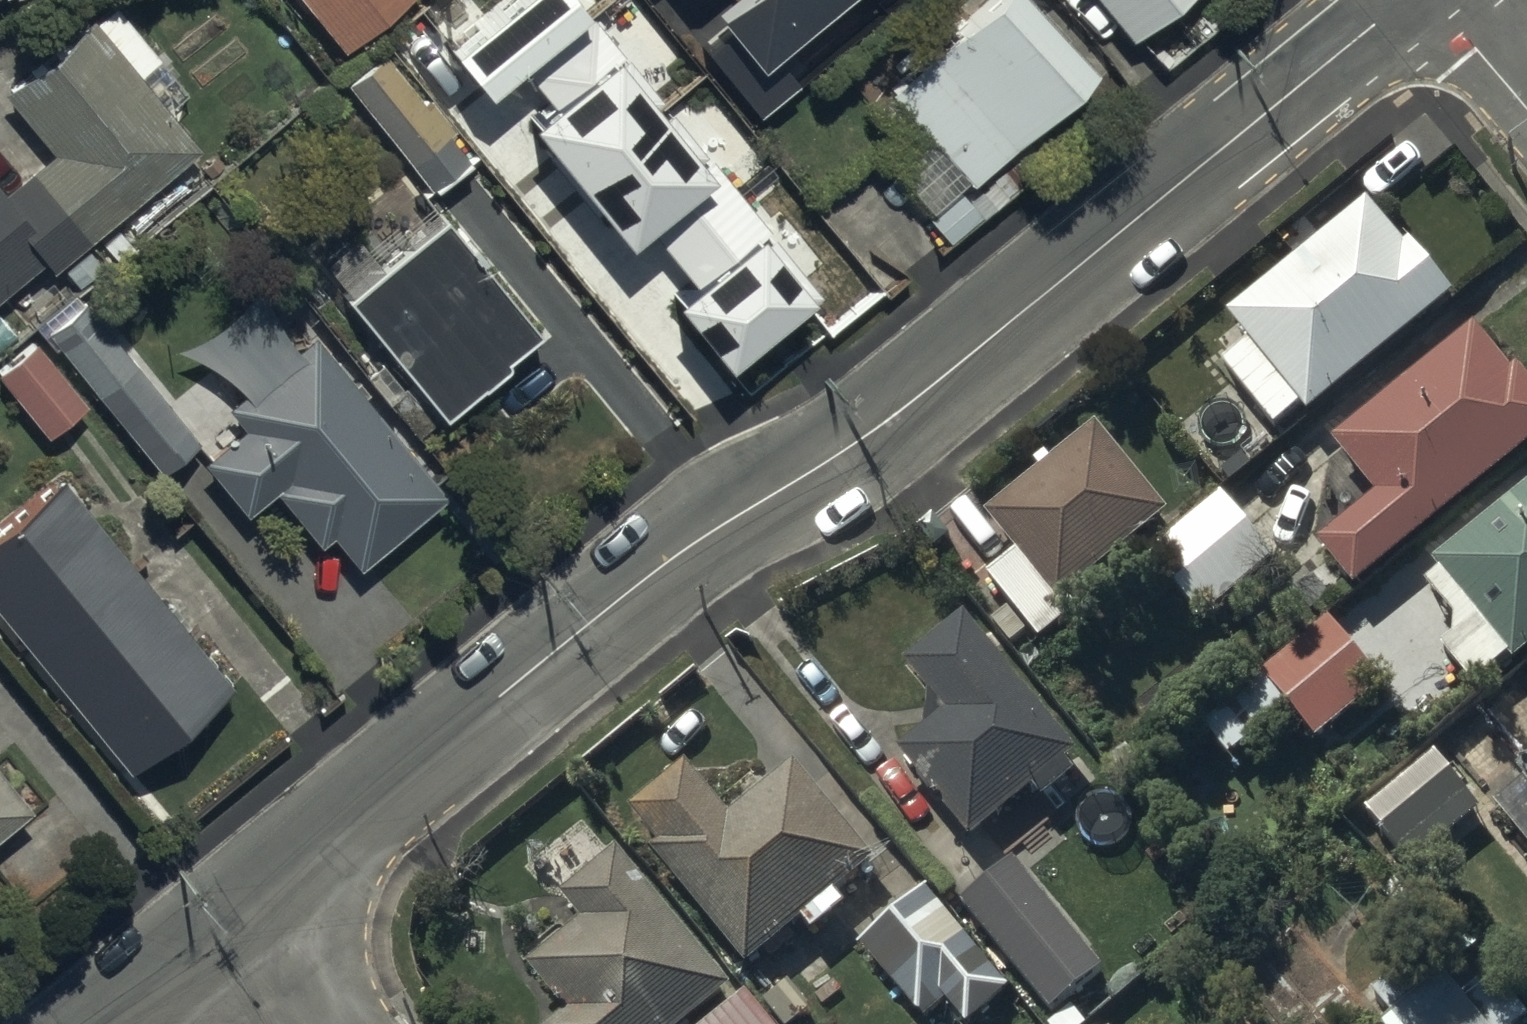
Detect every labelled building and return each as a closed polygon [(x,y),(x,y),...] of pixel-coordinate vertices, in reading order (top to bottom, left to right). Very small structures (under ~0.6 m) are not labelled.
[(87,6),(0,73),(0,80),(47,141),(0,177),(0,283),(44,249),(52,259),(58,254),(76,276),(97,259),(76,231),(194,140),(135,64),(154,49),(117,0),(105,0),(91,11),(87,6)] [(337,35),(379,0),(308,0),(337,35)] [(1037,0),(967,0),(882,76),(965,167),(1088,56),(1037,0)] [(1124,26),(1155,0),(1102,0),(1124,26)] [(453,24),(408,61),(507,183),(553,145),(453,24)] [(379,42),(341,73),(426,178),(464,147),(379,42)] [(789,207),(678,74),(648,100),(617,63),(596,80),(601,86),(564,117),(592,150),(597,146),(705,276),(789,207)] [(1299,399),(1306,407),(1452,288),(1409,235),(1404,239),(1367,193),(1226,308),(1248,334),(1221,357),(1273,420),(1299,399)] [(435,202),(340,279),(435,396),(530,319),(435,202)] [(192,432),(81,291),(40,323),(151,464),(192,432)] [(440,479),(307,318),(222,390),(241,413),(197,449),(240,502),(270,477),(313,529),(323,521),(349,554),(440,479)] [(1331,433),(1377,490),(1320,537),(1354,579),(1526,438),(1526,374),(1515,359),(1509,363),(1472,318),(1331,433)] [(28,331),(0,353),(0,374),(41,425),(80,394),(28,331)] [(1165,507),(1094,418),(983,507),(1054,596),(1165,507)] [(0,504),(0,607),(123,757),(227,671),(53,460),(0,504)] [(1434,557),(1458,586),(1442,599),(1452,611),(1451,630),(1439,640),(1472,680),(1508,650),(1513,656),(1526,645),(1526,481),(1434,557)] [(1274,555),(1220,489),(1146,549),(1200,615),(1274,555)] [(964,608),(904,656),(946,708),(899,746),(969,832),(1030,783),(1040,794),(1072,768),(1063,757),(1076,747),(964,608)] [(1382,680),(1327,613),(1260,668),(1315,735),(1382,680)] [(1480,805),(1433,748),(1364,805),(1412,862),(1480,805)] [(1515,762),(1524,772),(1493,798),(1526,838),(1526,752),(1515,762)] [(729,808),(685,755),(628,802),(658,839),(650,845),(745,959),(874,854),(792,756),(729,808)] [(23,796),(0,768),(0,814),(23,796)] [(560,890),(580,914),(526,959),(564,1006),(542,1023),(678,1023),(730,981),(616,844),(560,890)] [(1078,972),(992,870),(952,904),(1038,1006),(1078,972)] [(1008,986),(923,884),(858,938),(923,1016),(945,997),(965,1021),(1008,986)] [(1382,1023),(1511,1023),(1526,1011),(1526,1004),(1484,949),(1449,976),(1423,942),(1358,993),(1382,1023)] [(698,1023),(772,1023),(741,988),(698,1023)]
